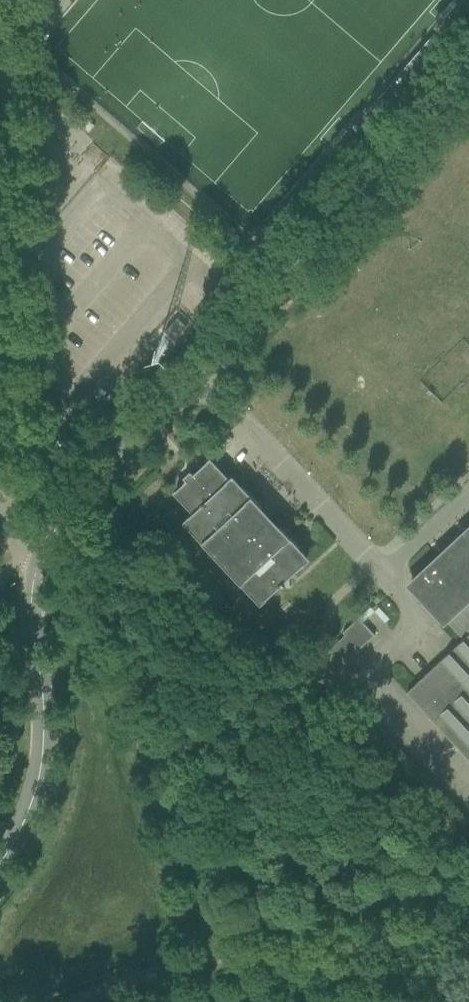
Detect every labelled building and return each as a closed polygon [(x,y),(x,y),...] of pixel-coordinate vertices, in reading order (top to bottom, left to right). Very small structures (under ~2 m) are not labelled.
[(178,317),(164,331),(173,340),(186,326),(178,317)] [(194,512),(229,479),(209,459),(193,474),(190,471),(183,477),(186,480),(175,491),(194,512)] [(229,479),(194,512),(188,517),(197,526),(193,529),(213,551),(217,547),(235,567),(231,570),(251,592),(255,588),(266,600),(281,586),(282,588),(286,584),(285,582),(306,562),(297,552),(301,549),(281,527),(277,531),(259,511),(262,508),(242,486),(238,490),(229,479)] [(407,692),(468,759),(468,529),(424,571),(444,592),(440,597),(448,606),(443,610),(447,615),(444,618),(464,639),(407,692)] [(344,635),(301,675),(315,690),(359,650),(375,635),(358,618),(343,633),(344,635)]
